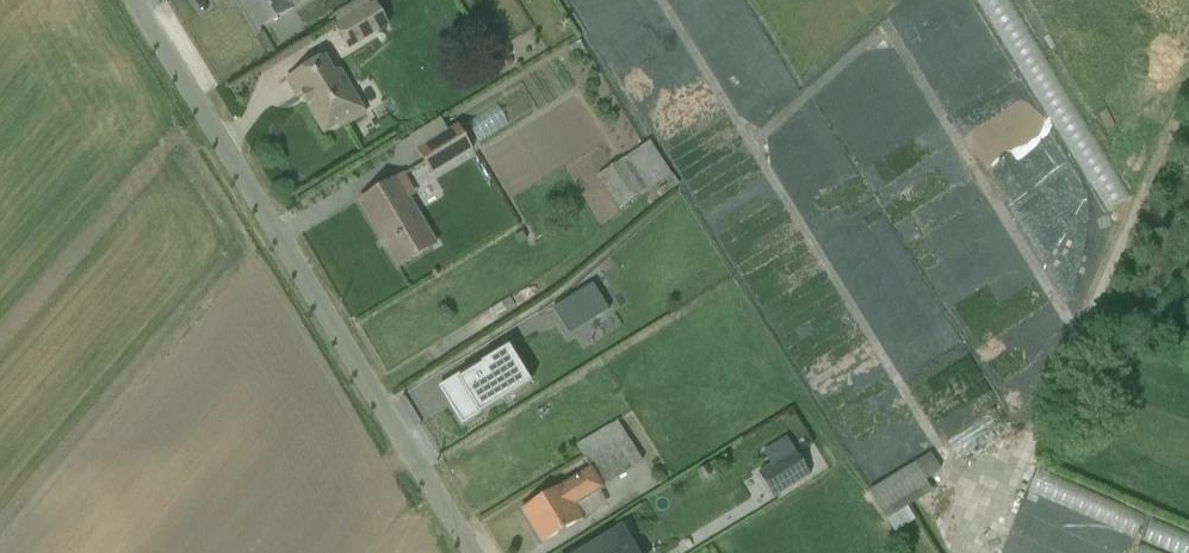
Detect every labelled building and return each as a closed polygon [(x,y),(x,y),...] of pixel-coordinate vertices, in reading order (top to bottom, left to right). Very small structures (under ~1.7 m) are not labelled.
[(313,0),(235,0),(256,34),(313,0)] [(415,0),(411,0),(349,16),(358,49),(423,32),(415,0)] [(911,12),(911,16),(980,140),(1008,124),(1029,125),(1017,132),(1016,158),(1004,164),(1056,257),(1117,223),(1115,292),(1130,284),(1131,235),(1145,227),(1130,227),(1131,212),(1118,188),(1105,188),(1058,103),(1036,115),(1017,115),(1050,97),(996,0),(932,0),(911,12)] [(324,136),(366,112),(333,54),(291,78),(324,136)] [(640,208),(695,177),(677,144),(622,175),(640,208)] [(392,270),(436,248),(400,179),(356,202),(392,270)] [(621,279),(577,309),(596,337),(640,307),(621,279)] [(437,388),(461,426),(530,384),(508,347),(480,364),(479,362),(437,388)] [(792,477),(803,497),(852,471),(841,451),(792,477)] [(944,461),(956,479),(970,470),(958,452),(944,461)] [(943,462),(892,490),(907,516),(958,488),(943,462)] [(602,487),(591,466),(520,505),(540,542),(578,521),(570,505),(602,487)] [(1176,510),(1159,552),(1188,552),(1188,515),(1176,510)] [(623,524),(577,552),(641,552),(623,524)]
